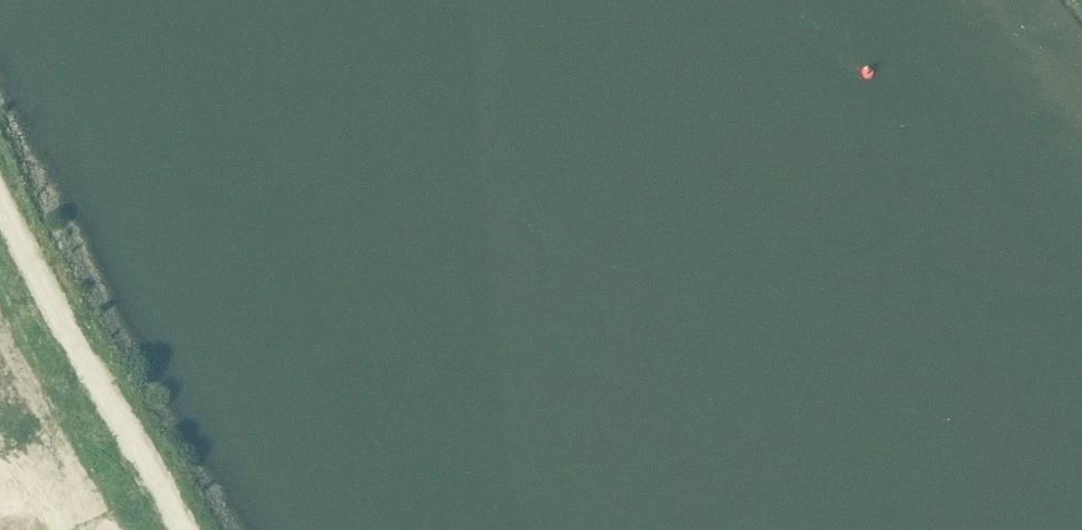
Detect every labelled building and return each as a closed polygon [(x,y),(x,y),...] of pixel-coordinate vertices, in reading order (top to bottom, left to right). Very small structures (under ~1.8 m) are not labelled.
[(0,381),(0,529),(82,529),(0,381)]
